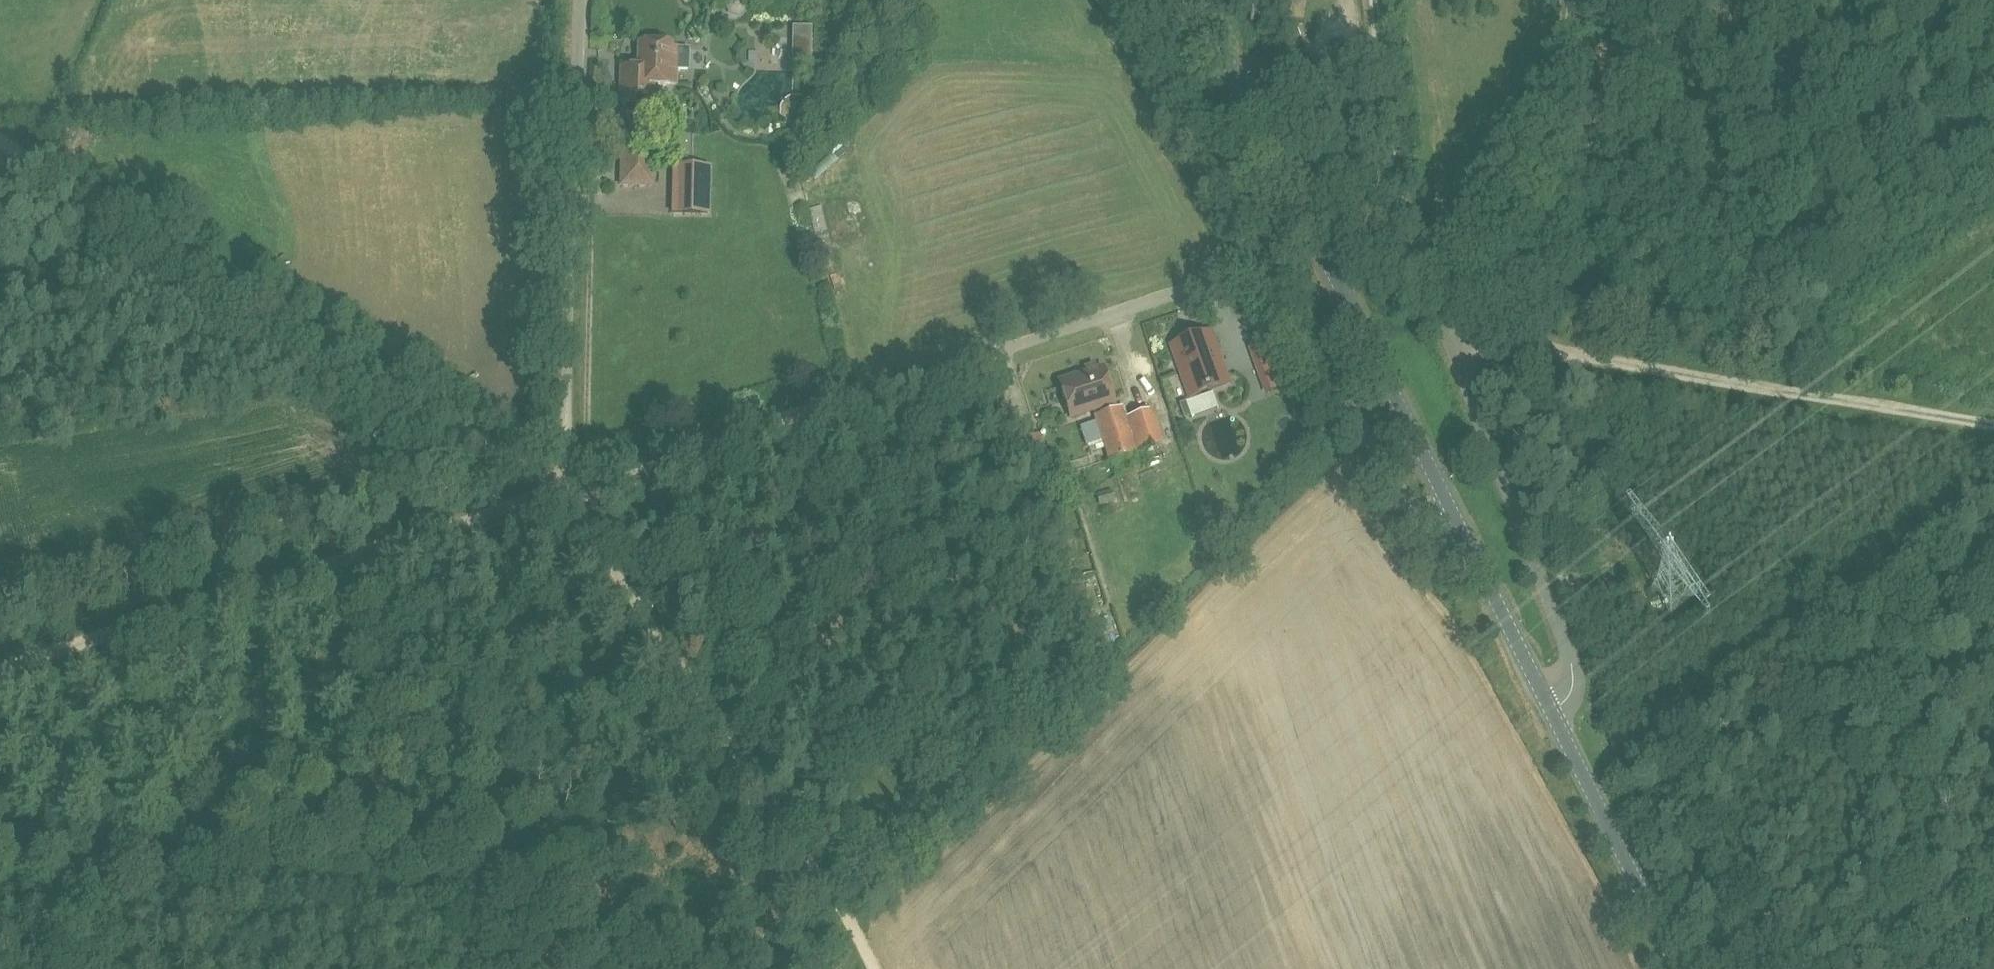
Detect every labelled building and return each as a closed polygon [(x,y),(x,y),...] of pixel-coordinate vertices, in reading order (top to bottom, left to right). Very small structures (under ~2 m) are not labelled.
[(793,44),(810,45),(810,27),(793,26),(793,44)] [(645,37),(643,42),(638,42),(638,67),(621,66),(620,101),(652,101),(652,83),(675,83),(675,69),(688,69),(689,47),(670,47),(670,43),(657,42),(655,37),(645,37)] [(1346,58),(1333,58),(1334,71),(1347,69),(1346,58)] [(652,146),(622,145),(621,184),(651,184),(652,146)] [(675,164),(674,213),(710,214),(711,165),(675,164)] [(1214,334),(1176,346),(1186,376),(1187,375),(1193,391),(1227,381),(1222,364),(1224,363),(1214,334)] [(1281,362),(1258,370),(1266,395),(1290,387),(1281,362)] [(1103,366),(1056,381),(1067,418),(1115,402),(1103,366)] [(1122,406),(1094,415),(1098,431),(1100,430),(1110,460),(1140,450),(1129,416),(1125,417),(1122,406)] [(1152,409),(1129,416),(1140,450),(1163,443),(1152,409)] [(1014,439),(1021,461),(1047,453),(1040,432),(1014,439)] [(1085,586),(1064,592),(1071,618),(1092,612),(1085,586)]
